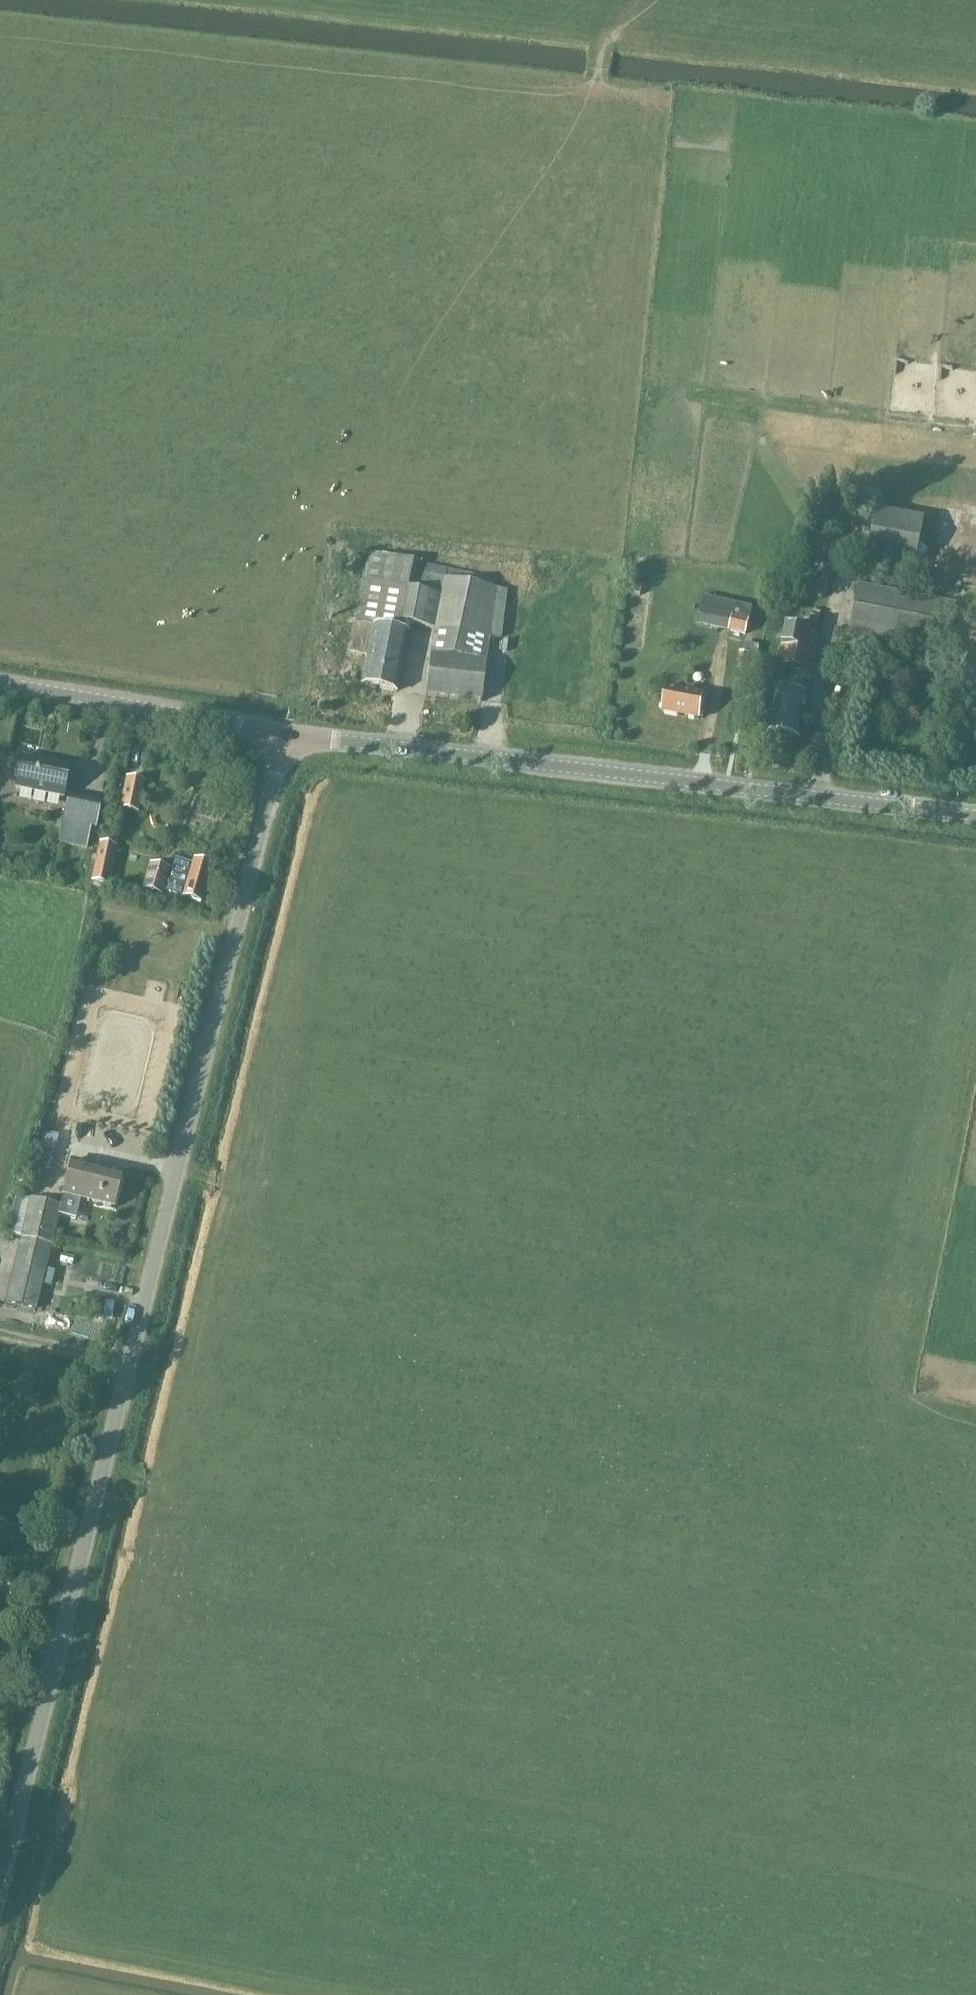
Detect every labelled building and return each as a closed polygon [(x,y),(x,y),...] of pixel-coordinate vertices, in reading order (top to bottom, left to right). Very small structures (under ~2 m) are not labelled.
[(916,567),(924,518),(876,510),(867,558),(916,567)] [(367,553),(367,554),(352,625),(356,626),(350,655),(366,658),(360,687),(396,693),(407,636),(403,635),(404,625),(432,630),(429,655),(424,695),(480,702),(488,637),(500,639),(506,590),(493,588),(494,583),(488,581),(489,577),(446,568),(367,553)] [(849,630),(853,631),(850,646),(871,649),(873,636),(947,649),(956,602),(859,584),(849,630)] [(745,635),(749,618),(751,607),(703,596),(697,624),(728,630),(745,635)] [(810,674),(818,637),(789,631),(781,668),(810,674)] [(860,651),(848,648),(846,657),(857,660),(860,651)] [(741,695),(743,686),(735,685),(733,694),(741,695)] [(704,696),(692,694),(669,690),(664,713),(699,720),(704,696)] [(802,740),(810,700),(779,694),(771,733),(802,740)] [(22,756),(15,787),(62,797),(69,766),(52,763),(52,764),(41,761),(42,760),(22,756)] [(144,781),(135,779),(125,777),(118,809),(139,812),(144,781)] [(101,801),(67,794),(57,843),(86,849),(90,829),(95,830),(101,801)] [(98,843),(90,881),(107,885),(116,846),(98,843)] [(201,903),(212,865),(174,854),(170,869),(149,863),(140,890),(161,896),(163,891),(180,896),(174,915),(200,923),(204,909),(201,903)] [(53,1152),(40,1149),(34,1172),(37,1173),(31,1196),(43,1199),(49,1177),(47,1176),(53,1152)] [(112,1204),(121,1169),(74,1158),(66,1193),(63,1192),(59,1204),(30,1197),(4,1302),(36,1310),(58,1215),(75,1219),(80,1196),(112,1204)]
